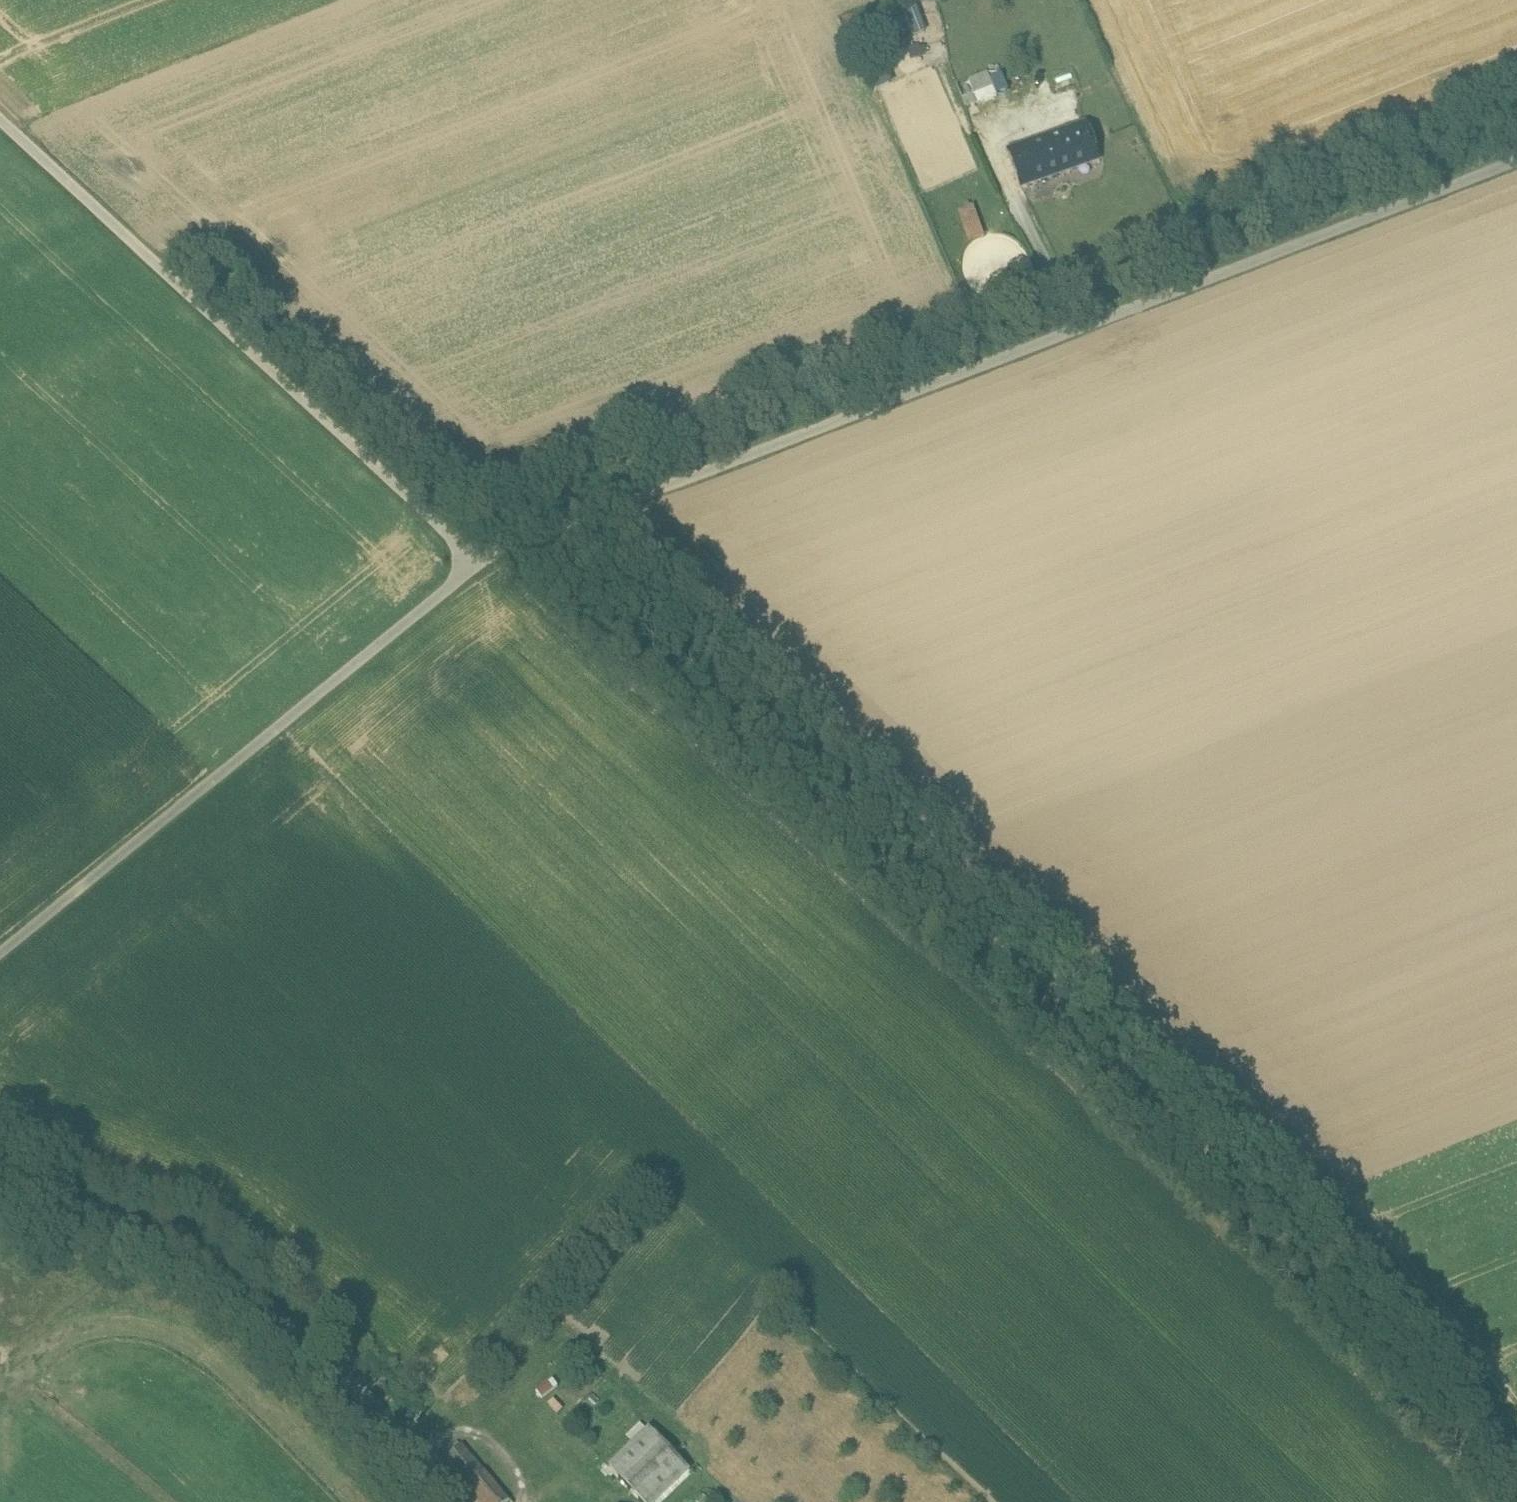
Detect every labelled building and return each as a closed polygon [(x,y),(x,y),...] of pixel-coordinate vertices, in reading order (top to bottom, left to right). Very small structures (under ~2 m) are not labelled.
[(1008,92),(1001,69),(970,78),(974,91),(963,95),(966,104),(1008,92)] [(1087,124),(1021,146),(1034,182),(1099,159),(1087,124)] [(1034,182),(1021,146),(1008,151),(1020,186),(1034,182)] [(974,205),(959,210),(970,240),(984,235),(974,205)] [(650,1430),(610,1469),(642,1501),(656,1501),(689,1470),(650,1430)] [(461,1446),(443,1461),(451,1470),(470,1456),(461,1446)] [(470,1456),(451,1470),(478,1501),(509,1501),(470,1456)]
